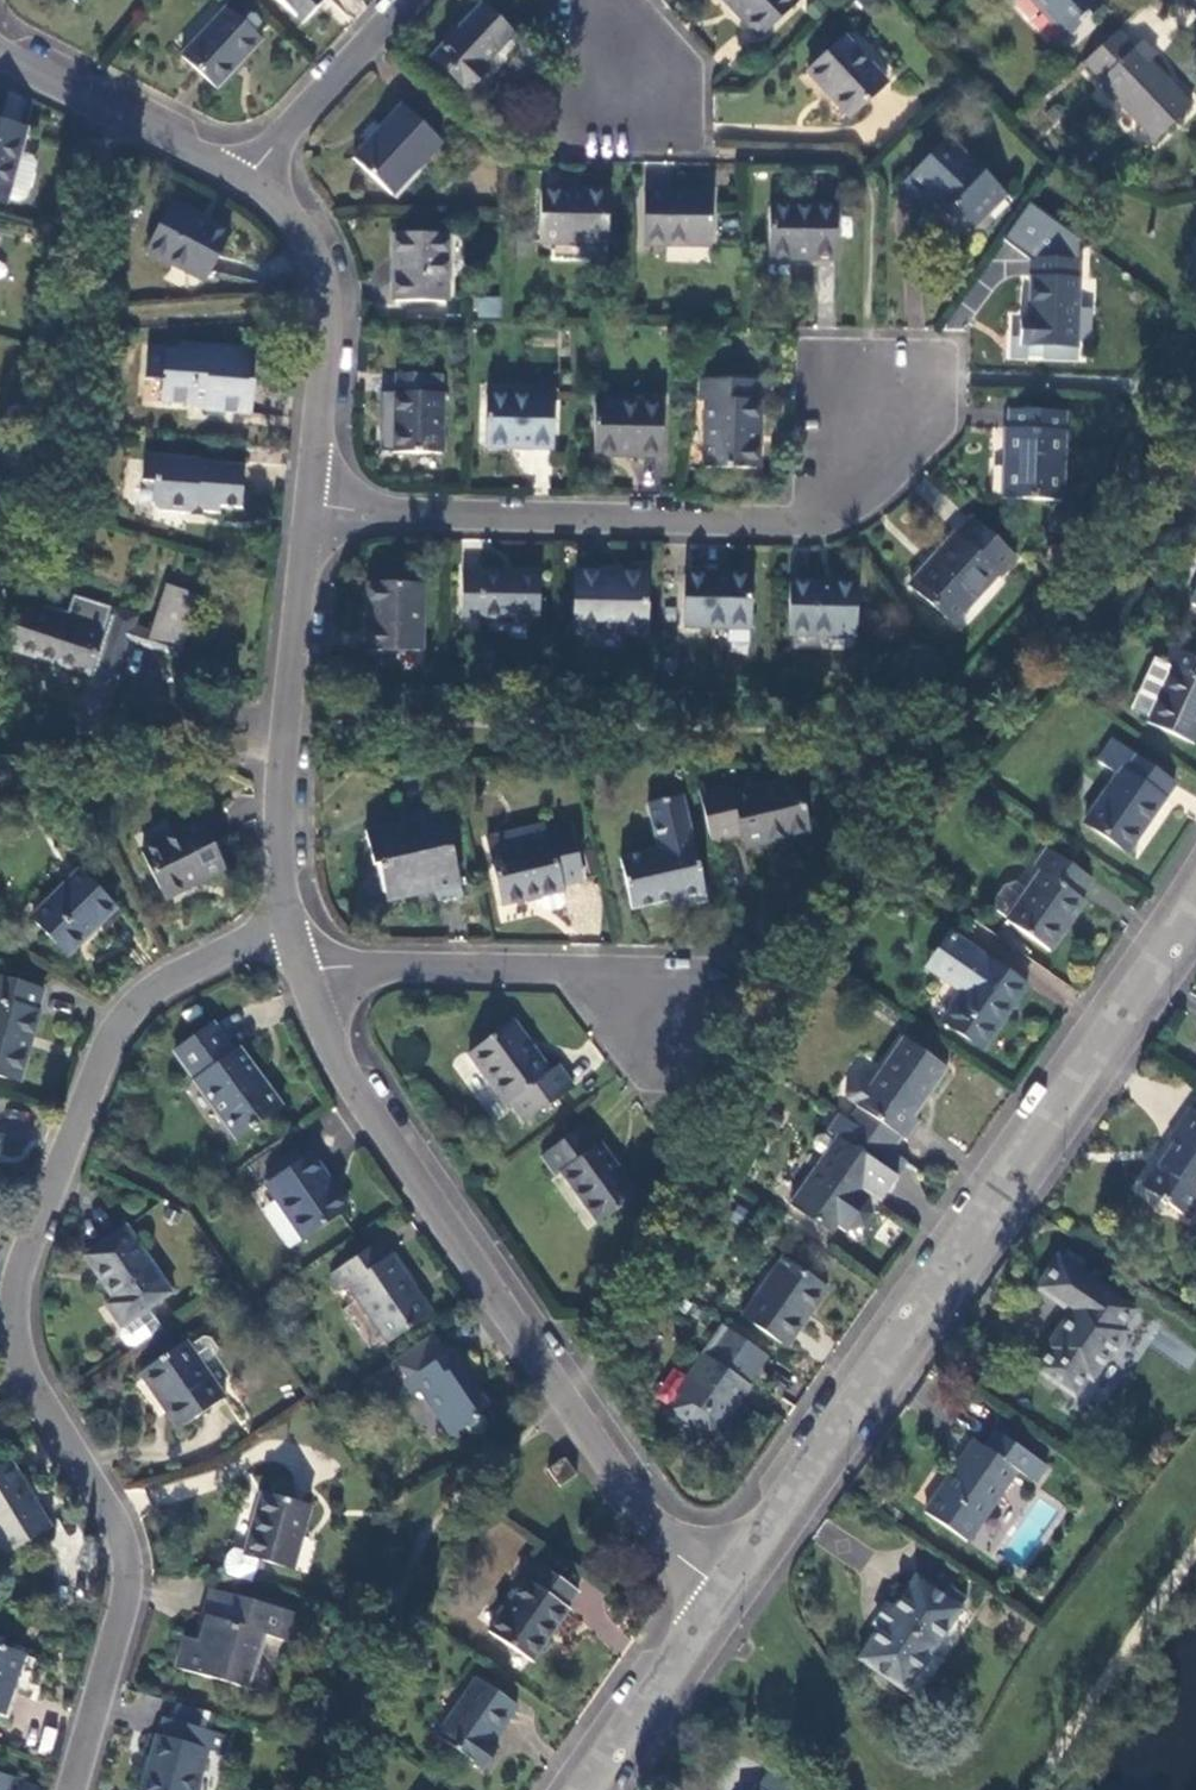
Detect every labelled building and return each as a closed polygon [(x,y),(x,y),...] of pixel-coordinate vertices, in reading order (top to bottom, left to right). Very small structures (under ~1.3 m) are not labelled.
[(304,25),(319,9),(312,3),(315,0),(277,0),(304,25)] [(312,3),(319,9),(328,0),(315,0),(312,3)] [(796,0),(725,0),(764,39),(801,5),(796,0)] [(1069,38),(1104,6),(1099,0),(1033,0),(1069,38)] [(483,9),(434,60),(469,92),(488,71),(485,68),(514,37),(483,9)] [(229,16),(186,64),(222,97),(265,50),(229,16)] [(1131,51),(1115,34),(1083,64),(1099,81),(1096,83),(1153,142),(1189,109),(1148,66),(1155,59),(1140,43),(1131,51)] [(522,45),(514,37),(485,68),(488,71),(494,76),(522,45)] [(888,84),(845,40),(810,71),(852,116),(888,84)] [(405,109),(356,161),(394,196),(443,144),(405,109)] [(11,199),(24,153),(29,131),(0,123),(0,201),(10,203),(11,199)] [(1007,195),(949,139),(904,185),(928,210),(942,197),(954,207),(951,211),(971,232),(1007,195)] [(33,156),(24,153),(11,199),(22,202),(29,198),(38,167),(33,156)] [(610,194),(542,194),(541,243),(608,245),(610,194)] [(711,195),(645,195),(645,244),(710,246),(711,195)] [(231,237),(172,206),(149,251),(209,282),(231,237)] [(839,211),(772,210),(772,258),(839,260),(839,211)] [(447,304),(448,238),(398,237),(396,303),(447,304)] [(1031,263),(1030,322),(1021,322),(1020,338),(1014,338),(1013,356),(1077,359),(1079,264),(1031,263)] [(476,296),(474,315),(500,317),(502,299),(476,296)] [(249,415),(253,351),(182,345),(181,354),(151,352),(149,381),(166,383),(165,404),(208,407),(208,412),(249,415)] [(442,377),(399,376),(399,394),(396,394),(395,455),(442,457),(444,396),(441,395),(442,377)] [(707,470),(759,472),(758,405),(754,405),(754,383),(704,383),(704,405),(707,404),(707,470)] [(554,399),(487,398),(488,449),(553,450),(554,399)] [(664,406),(597,406),(596,457),(663,459),(664,406)] [(1066,502),(1068,414),(1011,412),(1011,426),(1007,426),(1006,500),(1066,502)] [(248,466),(148,458),(146,484),(158,486),(156,504),(165,512),(189,514),(197,508),(207,508),(211,513),(224,515),(225,509),(245,510),(248,466)] [(1021,562),(974,522),(960,537),(957,535),(912,586),(958,627),(1002,577),(1005,580),(1021,562)] [(541,575),(482,573),(482,576),(464,576),(463,620),(480,621),(480,625),(539,626),(541,575)] [(649,576),(577,574),(575,634),(647,636),(649,576)] [(753,578),(686,577),(685,625),(752,627),(753,578)] [(857,587),(791,586),(790,634),(856,635),(857,587)] [(420,653),(421,587),(372,587),(371,652),(420,653)] [(153,644),(183,654),(201,598),(170,589),(156,635),(153,644)] [(133,646),(138,630),(141,621),(119,613),(117,619),(113,618),(115,612),(78,601),(71,618),(47,611),(45,618),(20,610),(6,654),(94,681),(94,679),(97,681),(95,687),(91,686),(80,721),(85,723),(80,740),(107,737),(133,646)] [(133,646),(181,661),(183,654),(153,644),(156,635),(138,630),(133,646)] [(1175,652),(1167,668),(1173,671),(1157,707),(1150,726),(1195,747),(1195,745),(1195,661),(1175,652)] [(1141,699),(1157,707),(1173,671),(1167,668),(1157,664),(1141,699)] [(1174,788),(1113,745),(1099,764),(1119,778),(1086,826),(1127,855),(1174,788)] [(732,791),(701,798),(712,845),(741,839),(745,850),(811,835),(799,786),(735,800),(732,791)] [(706,903),(683,799),(646,806),(656,852),(619,860),(631,910),(682,899),(684,908),(706,903)] [(463,900),(442,812),(421,817),(420,814),(404,817),(407,834),(398,836),(397,834),(368,840),(374,869),(378,869),(385,895),(404,891),(413,899),(436,894),(440,905),(463,900)] [(545,825),(527,828),(531,845),(549,840),(547,833),(545,825)] [(202,827),(142,856),(164,900),(224,872),(202,827)] [(366,834),(368,840),(397,834),(396,828),(366,834)] [(583,884),(569,830),(547,833),(549,840),(531,845),(527,828),(487,838),(503,908),(538,901),(563,895),(562,889),(583,884)] [(1092,882),(1049,853),(1035,872),(1041,877),(1034,888),(1027,896),(1009,923),(1008,924),(1050,952),(1083,904),(1079,902),(1092,882)] [(80,877),(33,923),(69,958),(114,912),(80,877)] [(998,914),(1009,923),(1027,896),(1017,888),(1005,890),(996,902),(998,914)] [(564,904),(563,895),(538,901),(541,910),(547,915),(561,911),(564,904)] [(929,969),(935,974),(958,940),(953,936),(929,969)] [(1028,988),(958,940),(935,974),(965,995),(945,1023),(984,1050),(1028,988)] [(0,984),(0,1080),(17,1085),(37,1015),(36,1013),(41,996),(0,984)] [(514,1026),(469,1057),(506,1107),(510,1104),(525,1125),(573,1092),(558,1070),(550,1075),(514,1026)] [(271,1115),(231,1056),(227,1058),(207,1030),(166,1057),(185,1084),(183,1086),(226,1147),(271,1115)] [(857,1108),(856,1109),(859,1111),(901,1141),(908,1145),(921,1126),(914,1121),(948,1072),(904,1042),(873,1086),(857,1108)] [(849,1102),(857,1108),(873,1086),(864,1079),(857,1079),(848,1094),(849,1102)] [(859,1111),(849,1125),(892,1155),(901,1141),(859,1111)] [(1191,1111),(1168,1142),(1176,1148),(1160,1171),(1158,1169),(1143,1191),(1160,1202),(1159,1206),(1165,1210),(1168,1207),(1184,1217),(1195,1200),(1195,1115),(1191,1111)] [(849,1125),(838,1141),(880,1171),(892,1155),(849,1125)] [(581,1129),(541,1157),(555,1179),(561,1175),(598,1228),(637,1199),(600,1146),(596,1150),(581,1129)] [(817,1153),(826,1160),(836,1145),(826,1138),(819,1137),(815,1144),(817,1153)] [(880,1171),(838,1141),(836,1145),(826,1160),(791,1208),(830,1236),(836,1227),(845,1233),(863,1229),(871,1219),(868,1202),(875,1193),(884,1200),(897,1182),(880,1171)] [(348,1214),(309,1157),(267,1185),(279,1203),(304,1240),(306,1243),(348,1214)] [(291,1251),(304,1240),(279,1203),(264,1213),(291,1251)] [(169,1299),(126,1233),(85,1259),(114,1302),(107,1307),(122,1329),(149,1312),(169,1299)] [(432,1316),(392,1259),(389,1261),(378,1246),(332,1278),(341,1293),(347,1288),(357,1303),(385,1342),(388,1346),(432,1316)] [(747,1292),(758,1301),(785,1262),(774,1255),(747,1292)] [(1134,1314),(1060,1261),(1038,1291),(1071,1315),(1046,1352),(1048,1354),(1037,1372),(1076,1399),(1089,1381),(1094,1384),(1126,1336),(1122,1332),(1134,1314)] [(826,1292),(785,1262),(758,1301),(744,1321),(786,1350),(826,1292)] [(371,1352),(385,1342),(357,1303),(344,1313),(371,1352)] [(127,1348),(137,1349),(162,1332),(149,1312),(122,1329),(121,1339),(127,1348)] [(422,1394),(453,1439),(478,1422),(476,1419),(488,1410),(465,1374),(468,1372),(455,1352),(448,1357),(435,1337),(395,1364),(408,1384),(406,1385),(415,1398),(422,1394)] [(204,1340),(189,1351),(201,1369),(215,1359),(217,1353),(210,1341),(204,1340)] [(184,1344),(138,1377),(178,1432),(224,1401),(201,1369),(189,1351),(184,1344)] [(757,1375),(719,1348),(709,1363),(706,1361),(680,1398),(683,1400),(673,1415),(711,1442),(720,1428),(722,1429),(742,1399),(747,1403),(755,1391),(748,1386),(757,1375)] [(1047,1468),(994,1431),(981,1449),(974,1445),(926,1514),(967,1543),(1016,1473),(1034,1485),(1047,1468)] [(10,1464),(0,1469),(0,1546),(6,1556),(49,1530),(10,1464)] [(559,1491),(579,1478),(567,1464),(549,1475),(559,1491)] [(224,1572),(227,1578),(253,1585),(260,1562),(292,1571),(309,1510),(264,1498),(246,1556),(235,1554),(228,1559),(224,1572)] [(489,1636),(532,1665),(568,1610),(566,1609),(576,1595),(538,1568),(527,1584),(524,1582),(489,1636)] [(960,1612),(916,1580),(858,1660),(904,1691),(960,1612)] [(293,1622),(212,1599),(202,1632),(206,1633),(201,1652),(186,1647),(179,1671),(250,1691),(264,1646),(284,1652),(293,1622)] [(5,1718),(23,1661),(0,1653),(0,1717),(5,1718)] [(517,1709),(477,1682),(436,1741),(484,1772),(498,1752),(491,1747),(517,1709)] [(179,1705),(174,1723),(210,1734),(216,1716),(179,1705)] [(166,1721),(161,1738),(159,1738),(144,1789),(198,1789),(209,1754),(222,1758),(228,1739),(210,1734),(174,1723),(166,1721)] [(756,1789),(789,1789),(767,1774),(756,1789)]
